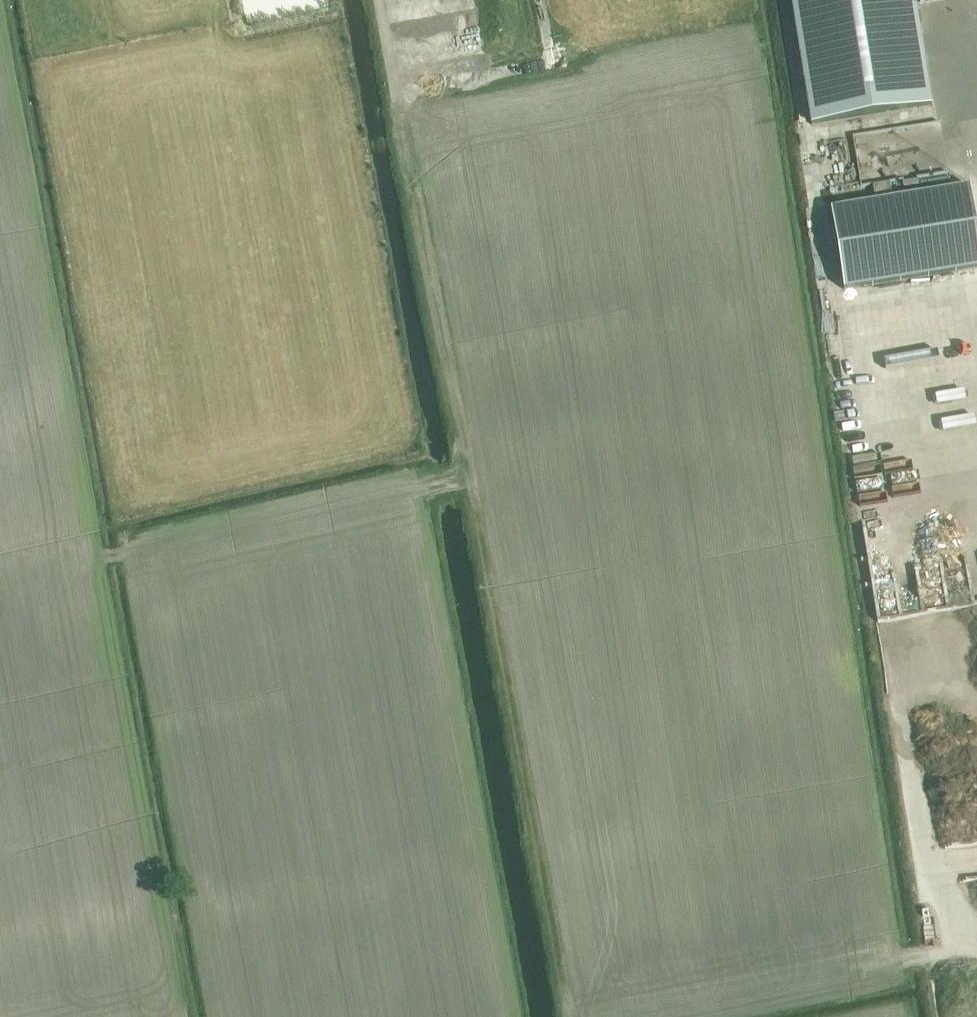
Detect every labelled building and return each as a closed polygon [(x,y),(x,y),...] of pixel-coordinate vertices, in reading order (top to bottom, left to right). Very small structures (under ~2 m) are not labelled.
[(811,124),(931,104),(914,3),(931,0),(792,0),(811,124)] [(831,209),(844,290),(976,268),(976,234),(969,186),(831,209)]
